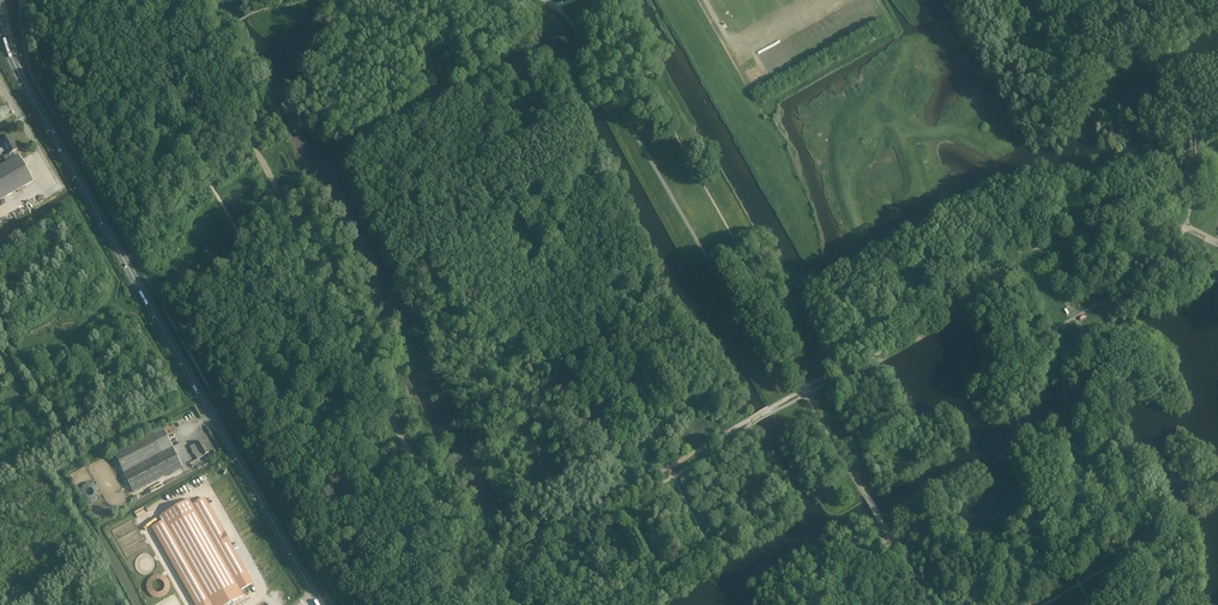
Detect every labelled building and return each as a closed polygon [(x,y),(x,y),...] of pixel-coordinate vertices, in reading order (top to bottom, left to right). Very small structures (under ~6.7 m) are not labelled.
[(11,136),(0,142),(8,155),(4,157),(7,162),(15,157),(13,152),(17,150),(13,142),(14,142),(11,136)] [(33,181),(19,155),(15,157),(7,162),(0,166),(0,200),(33,181)] [(163,429),(162,428),(113,453),(133,492),(183,467),(172,446),(171,446),(162,429),(163,429)] [(202,441),(197,445),(196,443),(190,447),(193,452),(192,452),(193,454),(194,454),(198,460),(204,456),(207,460),(211,458),(202,441)] [(78,488),(87,504),(103,496),(94,480),(78,488)] [(223,532),(204,498),(192,505),(189,499),(161,515),(164,520),(152,527),(197,604),(227,604),(244,595),(241,590),(252,584),(230,544),(231,543),(224,532),(223,532)] [(170,575),(149,574),(148,596),(169,597),(170,575)]
